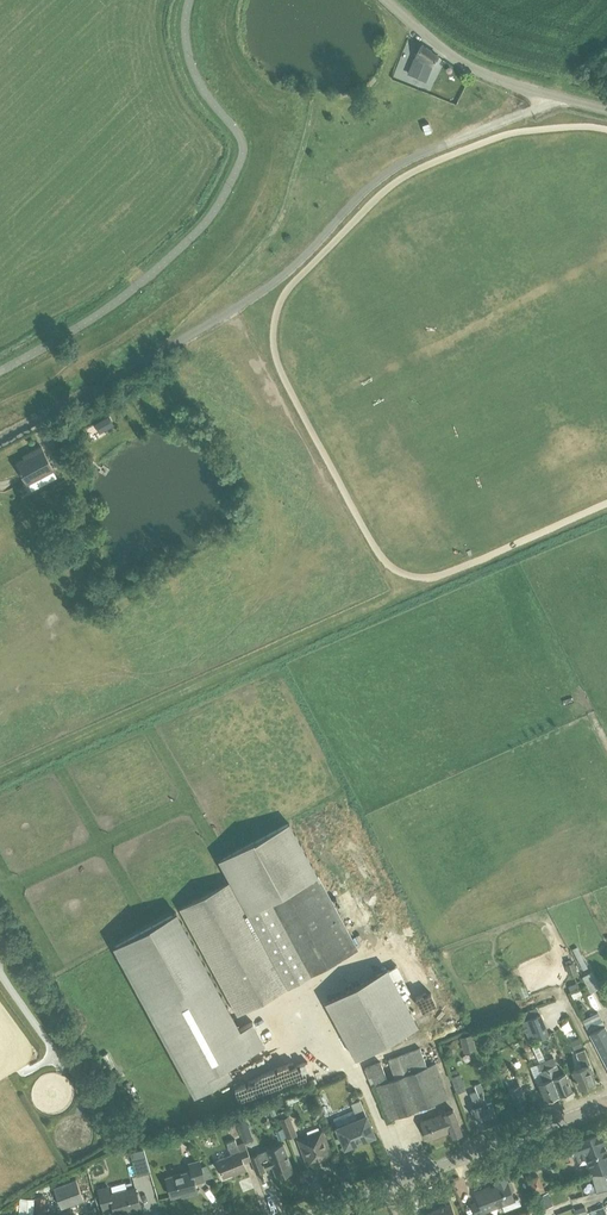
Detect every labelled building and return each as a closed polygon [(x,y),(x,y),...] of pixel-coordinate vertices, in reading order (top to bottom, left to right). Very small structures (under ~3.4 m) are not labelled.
[(432,64),(438,55),(422,44),(417,54),(410,73),(419,76),(425,60),(432,64)] [(429,122),(423,125),(426,133),(432,131),(429,122)] [(114,426),(109,417),(95,425),(100,434),(114,426)] [(63,431),(49,440),(56,452),(70,443),(63,431)] [(24,457),(16,461),(31,491),(57,477),(42,447),(24,457)] [(23,486),(17,489),(22,497),(27,494),(23,486)] [(182,908),(239,1012),(358,948),(289,822),(219,860),(231,882),(182,908)] [(176,913),(175,914),(144,931),(118,945),(116,946),(116,947),(153,1014),(196,1093),(232,1074),(229,1068),(226,1064),(265,1044),(259,1033),(253,1021),(241,1028),(239,1029),(222,998),(202,960),(181,923),(180,920),(176,913)] [(584,969),(591,964),(579,944),(571,948),(584,969)] [(567,965),(570,975),(577,972),(574,963),(567,965)] [(400,964),(394,967),(398,976),(404,973),(400,964)] [(419,1023),(389,968),(326,1002),(356,1057),(419,1023)] [(584,974),(592,992),(604,986),(596,969),(584,974)] [(577,1001),(586,996),(582,987),(573,992),(577,1001)] [(538,1006),(519,1013),(530,1041),(549,1033),(538,1006)] [(598,1012),(583,1020),(606,1065),(606,1031),(604,1025),(598,1012)] [(476,1047),(473,1034),(461,1036),(465,1050),(476,1047)] [(572,1038),(576,1047),(582,1045),(578,1036),(572,1038)] [(538,1043),(532,1046),(540,1063),(546,1060),(538,1043)] [(395,1078),(388,1081),(381,1063),(366,1069),(372,1087),(375,1086),(388,1120),(449,1097),(436,1063),(427,1066),(420,1048),(388,1060),(395,1078)] [(579,1088),(595,1081),(591,1073),(593,1072),(584,1049),(576,1052),(581,1067),(572,1071),(579,1088)] [(109,1052),(102,1056),(109,1068),(115,1065),(109,1052)] [(546,1060),(559,1095),(572,1090),(565,1072),(561,1074),(554,1057),(546,1060)] [(559,1095),(546,1060),(540,1063),(531,1066),(537,1083),(539,1083),(537,1085),(539,1091),(541,1090),(545,1101),(559,1095)] [(115,1065),(109,1068),(113,1077),(120,1074),(115,1065)] [(451,1077),(457,1092),(465,1089),(459,1074),(451,1077)] [(491,1102),(487,1104),(484,1095),(485,1095),(480,1083),(474,1086),(476,1092),(470,1094),(473,1101),(474,1101),(477,1108),(472,1110),(479,1126),(489,1122),(487,1118),(496,1114),(491,1102)] [(516,1102),(526,1097),(519,1084),(509,1089),(516,1102)] [(290,1102),(299,1099),(297,1093),(288,1097),(290,1102)] [(354,1109),(333,1117),(337,1127),(346,1149),(360,1143),(359,1141),(375,1135),(360,1099),(351,1103),(354,1109)] [(321,1106),(311,1110),(315,1119),(324,1115),(321,1106)] [(453,1136),(462,1133),(453,1110),(421,1122),(428,1140),(451,1131),(453,1136)] [(280,1117),(282,1123),(283,1126),(287,1136),(288,1138),(297,1134),(291,1119),(289,1114),(285,1115),(280,1117)] [(245,1115),(236,1118),(245,1142),(254,1138),(245,1115)] [(228,1127),(226,1121),(219,1123),(221,1129),(228,1127)] [(283,1126),(276,1129),(280,1139),(287,1136),(283,1126)] [(315,1162),(332,1155),(322,1130),(297,1139),(307,1163),(314,1160),(315,1162)] [(590,1174),(606,1168),(606,1152),(603,1142),(606,1141),(603,1132),(600,1133),(599,1132),(579,1139),(580,1140),(569,1144),(574,1160),(586,1156),(589,1164),(587,1165),(590,1174)] [(184,1136),(181,1141),(187,1144),(190,1139),(184,1136)] [(232,1155),(217,1161),(224,1177),(238,1172),(238,1173),(246,1170),(244,1163),(252,1160),(251,1157),(245,1143),(237,1146),(234,1139),(227,1142),(232,1155)] [(258,1154),(251,1157),(252,1160),(257,1173),(264,1171),(261,1162),(263,1161),(266,1168),(272,1166),(277,1177),(293,1170),(286,1152),(283,1145),(273,1149),(258,1155),(258,1154)] [(151,1172),(145,1149),(131,1153),(137,1175),(151,1172)] [(536,1163),(535,1152),(524,1153),(524,1164),(536,1163)] [(191,1170),(166,1177),(171,1196),(187,1192),(188,1195),(198,1192),(195,1183),(205,1180),(199,1160),(189,1163),(191,1170)] [(592,1175),(597,1192),(606,1190),(606,1169),(592,1175)] [(536,1195),(546,1191),(539,1174),(529,1178),(536,1195)] [(469,1214),(484,1214),(483,1211),(502,1204),(504,1211),(521,1204),(518,1198),(514,1200),(510,1191),(512,1190),(514,1188),(511,1181),(508,1180),(506,1181),(505,1177),(495,1181),(497,1186),(485,1191),(485,1189),(475,1193),(479,1202),(471,1205),(474,1213),(469,1214)] [(84,1199),(76,1179),(54,1187),(61,1207),(84,1199)] [(50,1181),(42,1185),(45,1190),(53,1186),(50,1181)] [(575,1185),(567,1188),(571,1203),(580,1200),(575,1185)] [(104,1210),(113,1207),(115,1214),(121,1214),(127,1214),(126,1211),(140,1208),(135,1188),(110,1195),(108,1187),(98,1190),(104,1210)] [(548,1192),(539,1196),(544,1208),(553,1204),(548,1192)] [(35,1214),(45,1214),(45,1197),(36,1197),(35,1214)] [(20,1198),(19,1214),(33,1214),(34,1199),(20,1198)] [(530,1201),(525,1203),(528,1211),(533,1208),(530,1201)] [(449,1205),(425,1214),(454,1214),(449,1205)] [(575,1209),(577,1214),(581,1214),(587,1213),(585,1206),(575,1209)] [(604,1207),(590,1212),(592,1214),(606,1214),(604,1207)]
